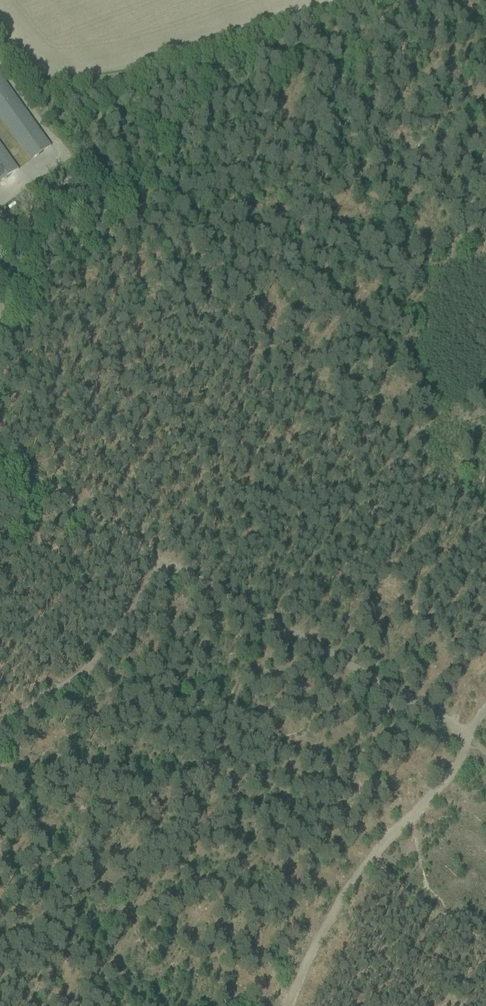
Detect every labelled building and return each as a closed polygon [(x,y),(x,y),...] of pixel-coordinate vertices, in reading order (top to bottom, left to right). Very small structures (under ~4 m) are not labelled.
[(31,159),(51,145),(0,74),(0,116),(31,159)] [(19,168),(0,143),(0,182),(19,168)]
